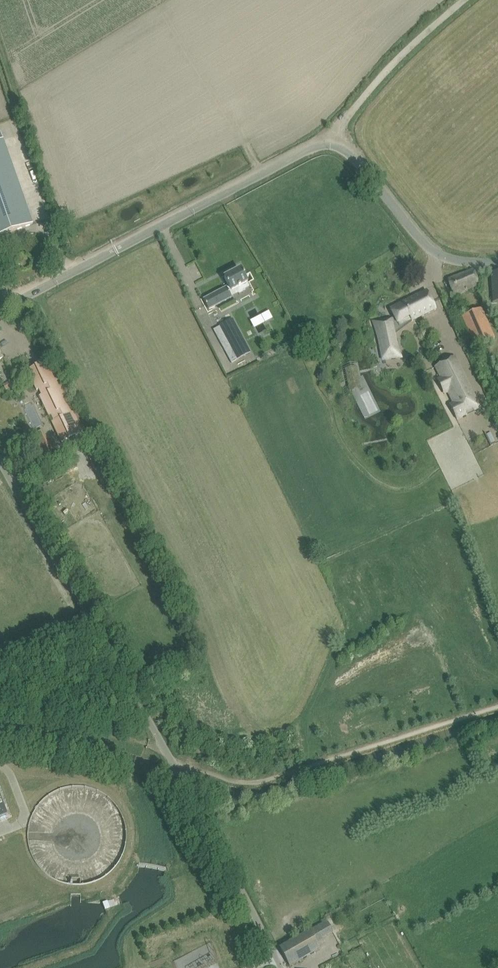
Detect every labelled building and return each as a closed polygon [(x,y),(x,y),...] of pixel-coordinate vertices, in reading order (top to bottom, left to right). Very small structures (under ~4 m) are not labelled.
[(33,224),(3,140),(0,132),(0,235),(33,224)] [(248,283),(240,270),(224,278),(229,287),(204,300),(209,309),(231,297),(229,293),(231,291),(232,292),(239,288),(241,287),(248,283)] [(473,270),(448,280),(454,295),(460,292),(479,285),(475,275),(473,270)] [(436,309),(427,290),(390,309),(395,318),(392,320),(391,319),(386,320),(381,320),(377,321),(374,321),(373,321),(374,324),(374,326),(375,328),(376,331),(377,335),(378,338),(378,340),(380,346),(381,352),(382,359),(399,356),(396,340),(394,333),(412,320),(412,321),(436,309)] [(481,309),(462,317),(475,348),(494,339),(481,309)] [(244,341),(225,351),(231,362),(250,352),(244,341)] [(49,360),(27,370),(37,391),(39,390),(41,395),(39,396),(49,417),(51,416),(54,421),(52,422),(61,443),(83,432),(73,412),(71,413),(68,407),(71,406),(61,386),(59,387),(56,381),(58,380),(49,360)] [(441,364),(435,367),(441,378),(448,392),(453,403),(450,405),(457,419),(480,407),(459,365),(445,372),(441,364)] [(359,390),(357,379),(347,381),(349,392),(359,390)] [(14,380),(3,386),(6,391),(17,385),(14,380)] [(25,405),(29,420),(38,418),(33,402),(25,405)] [(53,443),(38,450),(41,457),(56,450),(53,443)] [(8,815),(0,793),(0,818),(8,815)] [(327,922),(280,947),(290,966),(320,950),(316,943),(334,933),(327,922)]
